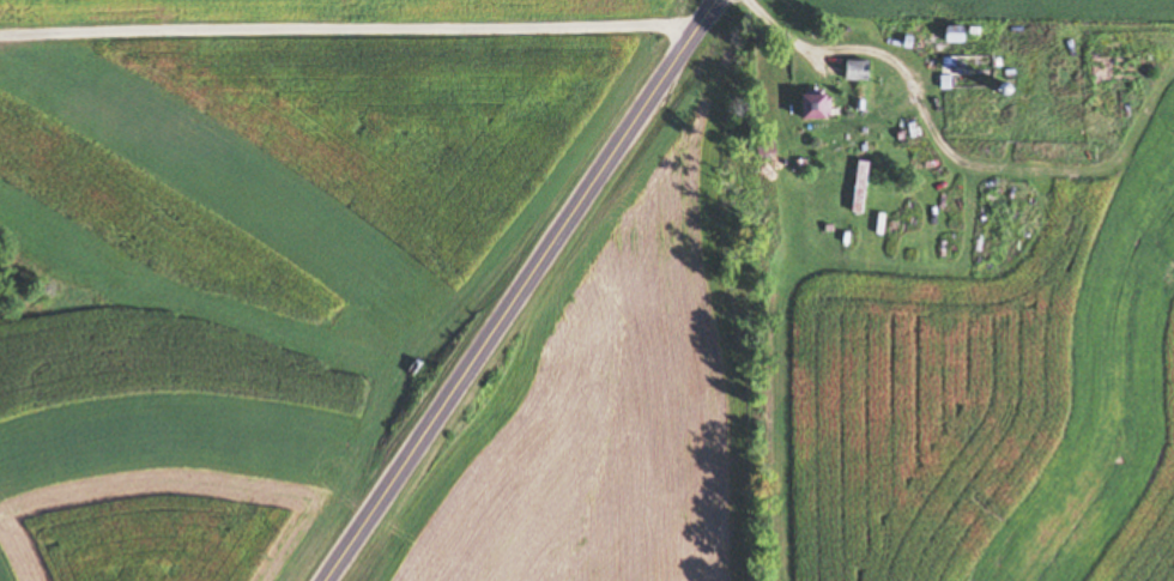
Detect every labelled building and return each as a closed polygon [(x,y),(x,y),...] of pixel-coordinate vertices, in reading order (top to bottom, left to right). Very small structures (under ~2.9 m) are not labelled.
[(1151,51),(1081,53),(1082,79),(1151,77),(1151,51)] [(939,87),(992,87),(992,58),(939,58),(939,87)] [(840,80),(868,80),(868,61),(840,61),(840,80)] [(794,119),(825,119),(825,96),(794,96),(794,119)]
